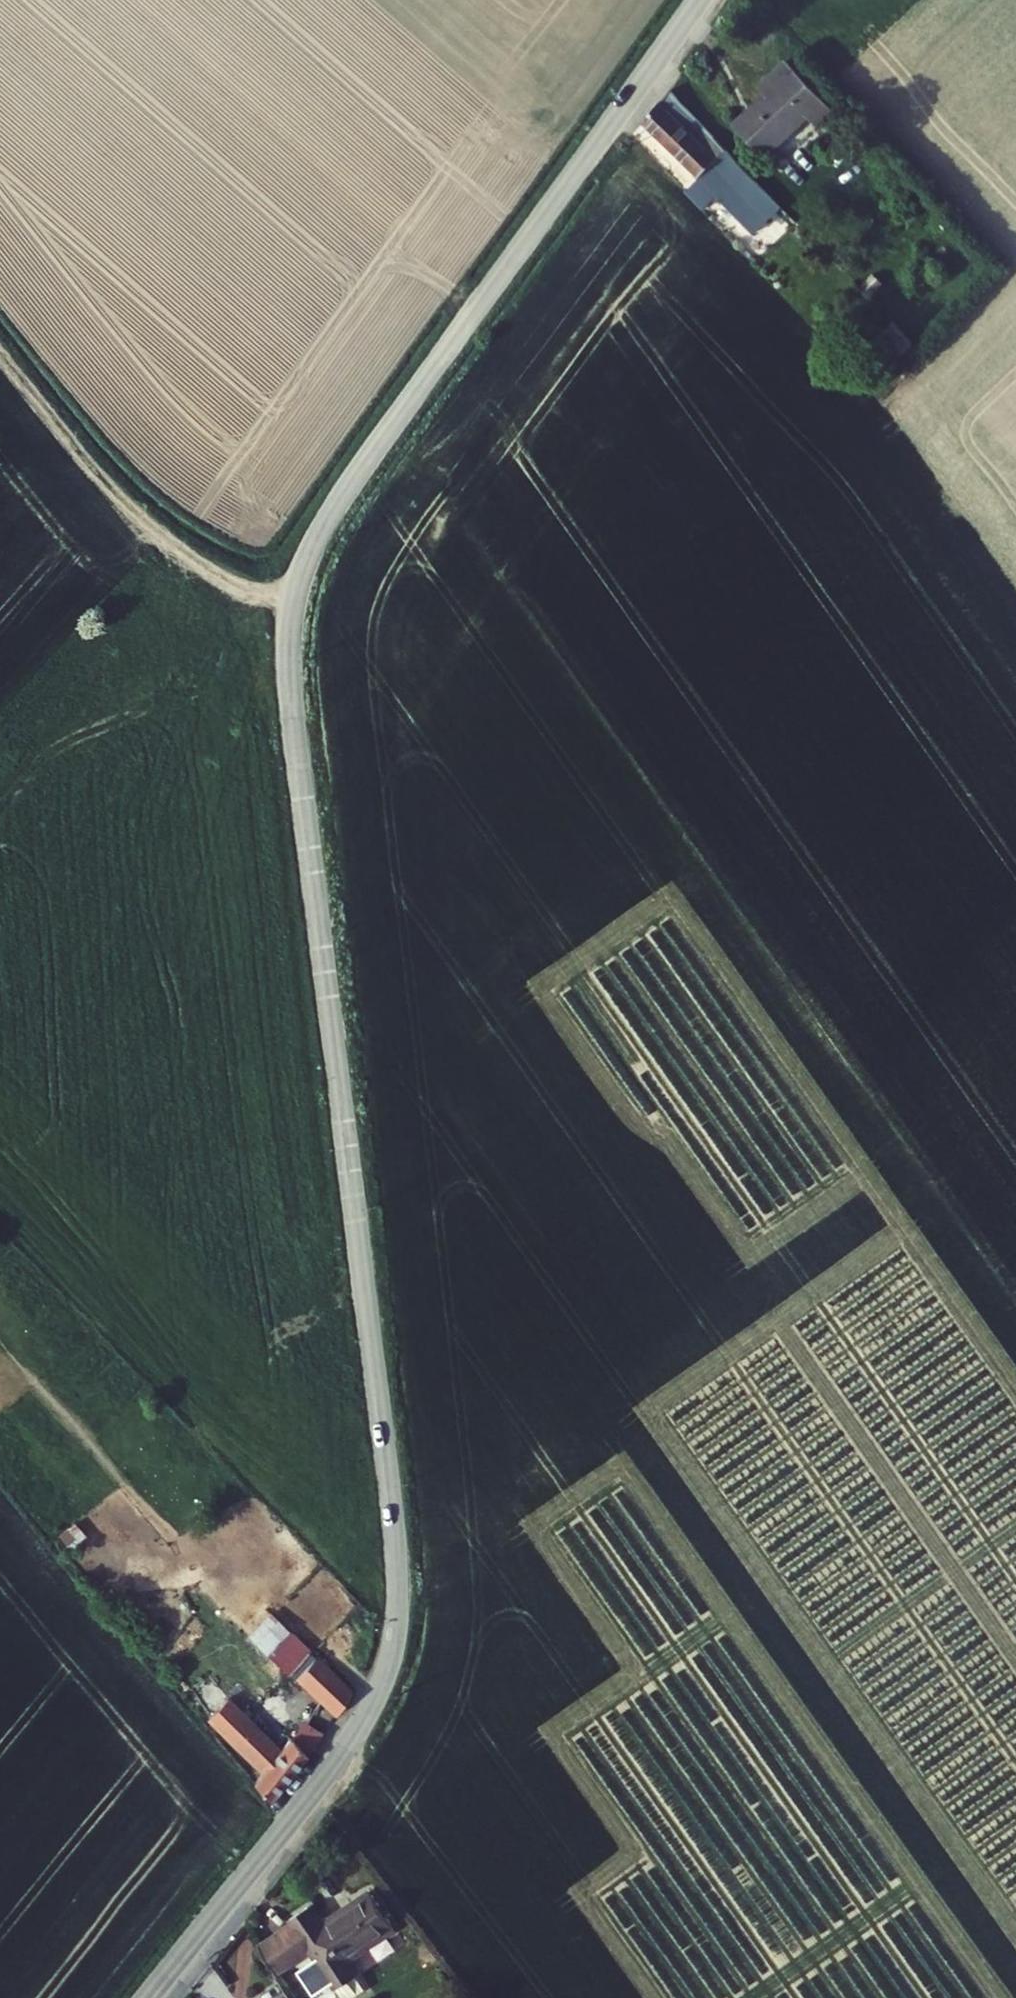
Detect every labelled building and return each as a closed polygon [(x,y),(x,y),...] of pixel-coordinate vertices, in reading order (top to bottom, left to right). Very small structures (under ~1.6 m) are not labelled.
[(762,110),(731,140),(762,170),(805,129),(826,152),(843,136),(780,70),(751,98),(762,110)] [(650,104),(633,129),(695,192),(715,171),(650,104)] [(297,1621),(212,1711),(255,1752),(247,1764),(277,1799),(313,1744),(300,1730),(289,1743),(258,1712),(300,1666),(339,1705),(356,1680),(297,1621)] [(286,1941),(305,1971),(311,1967),(334,1997),(360,1997),(349,1983),(392,1952),(367,1915),(326,1942),(307,1919),(290,1931),(292,1937),(286,1941)] [(242,1971),(261,1997),(268,1997),(305,1971),(286,1941),(242,1971)]
